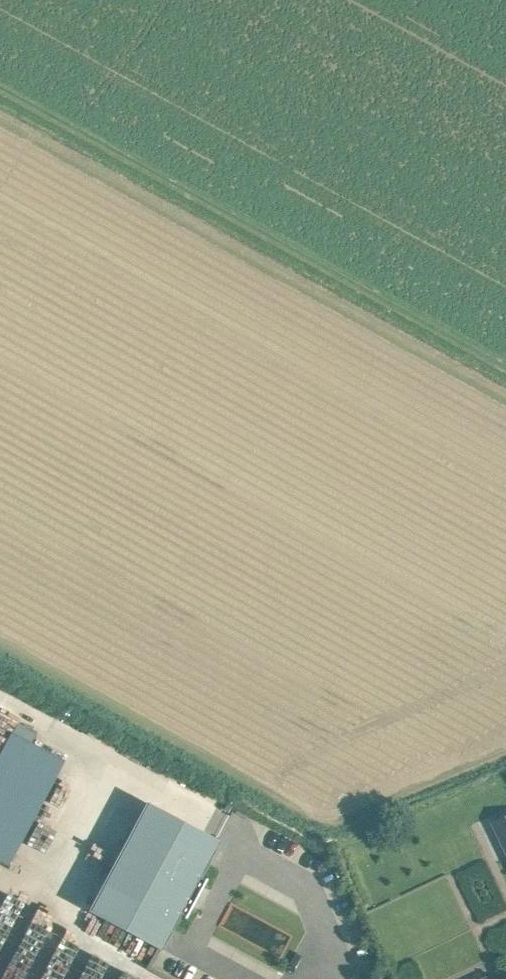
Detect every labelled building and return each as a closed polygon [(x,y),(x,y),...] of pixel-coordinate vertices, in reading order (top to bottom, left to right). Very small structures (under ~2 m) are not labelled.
[(147,806),(91,911),(161,948),(180,913),(182,914),(185,916),(184,918),(186,919),(207,880),(205,879),(204,881),(200,879),(198,878),(217,843),(147,806)]
